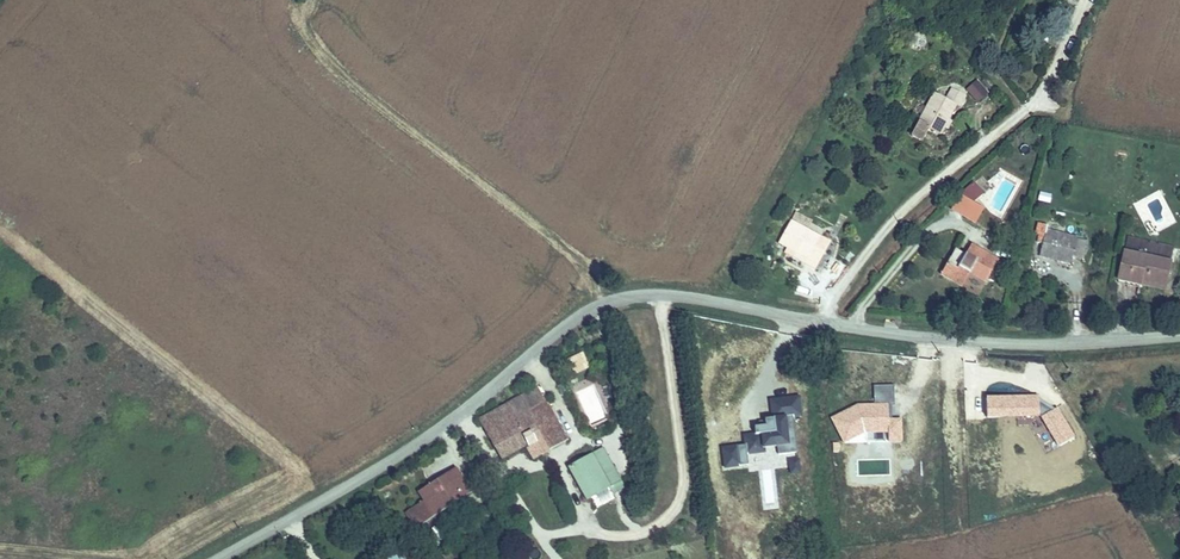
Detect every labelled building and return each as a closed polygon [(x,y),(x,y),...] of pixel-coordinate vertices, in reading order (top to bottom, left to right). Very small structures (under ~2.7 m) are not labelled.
[(921,120),(944,133),(947,128),(951,120),(960,105),(964,107),(971,96),(957,87),(950,99),(938,92),(921,120)] [(951,120),(947,128),(951,130),(955,123),(951,120)] [(1000,180),(996,203),(1012,205),(1016,183),(1000,180)] [(980,195),(966,186),(957,201),(969,210),(980,195)] [(1039,190),(1037,199),(1049,201),(1051,192),(1039,190)] [(1086,236),(1035,225),(1032,236),(1041,237),(1039,251),(1069,257),(1069,252),(1082,255),(1086,236)] [(844,245),(806,226),(795,249),(803,253),(823,262),(820,267),(831,272),(844,245)] [(1133,236),(1130,247),(1171,256),(1173,245),(1133,236)] [(971,242),(966,251),(974,256),(979,248),(971,242)] [(974,256),(966,251),(957,245),(941,269),(966,284),(970,278),(984,286),(999,260),(979,248),(974,256)] [(1121,276),(1138,280),(1140,273),(1168,280),(1173,259),(1128,248),(1121,276)] [(803,253),(801,257),(820,267),(823,262),(803,253)] [(1140,273),(1138,280),(1166,287),(1168,280),(1140,273)] [(580,363),(572,354),(561,364),(569,373),(580,363)] [(507,415),(486,433),(507,456),(521,442),(528,450),(540,463),(558,447),(545,432),(558,420),(543,403),(528,417),(518,427),(507,415)] [(507,415),(518,427),(528,417),(518,405),(507,415)] [(545,432),(558,447),(571,434),(558,420),(545,432)] [(521,442),(507,456),(514,463),(528,450),(521,442)] [(592,448),(575,464),(599,492),(617,477),(592,448)] [(412,504),(420,520),(478,491),(468,471),(434,488),(436,493),(412,504)]
